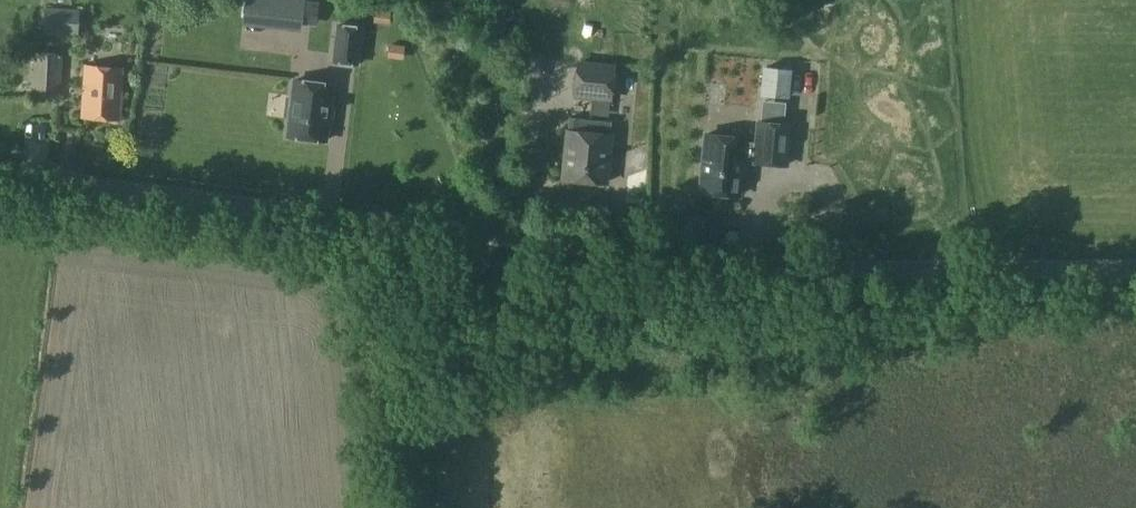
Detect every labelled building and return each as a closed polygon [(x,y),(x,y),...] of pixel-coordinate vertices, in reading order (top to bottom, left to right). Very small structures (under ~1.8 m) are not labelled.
[(243,27),(300,34),(304,0),(245,0),(243,27)] [(375,17),(392,20),(394,7),(377,4),(375,17)] [(45,33),(78,36),(78,10),(46,8),(45,33)] [(357,63),(362,27),(337,25),(333,60),(357,63)] [(391,53),(408,54),(408,40),(392,39),(391,53)] [(57,98),(58,56),(36,55),(34,97),(57,98)] [(610,99),(614,66),(578,63),(575,96),(610,99)] [(119,119),(123,69),(86,66),(82,116),(119,119)] [(790,96),(791,68),(765,67),(764,95),(790,96)] [(326,140),(332,84),(294,80),(292,98),(287,97),(285,115),(290,116),(288,135),(326,140)] [(610,135),(611,122),(569,117),(568,131),(563,178),(606,182),(611,135),(610,135)] [(744,137),(706,133),(701,191),(711,192),(711,196),(728,197),(728,194),(738,194),(742,157),(755,158),(755,161),(786,164),(790,124),(759,121),(757,143),(744,142),(744,137)]
